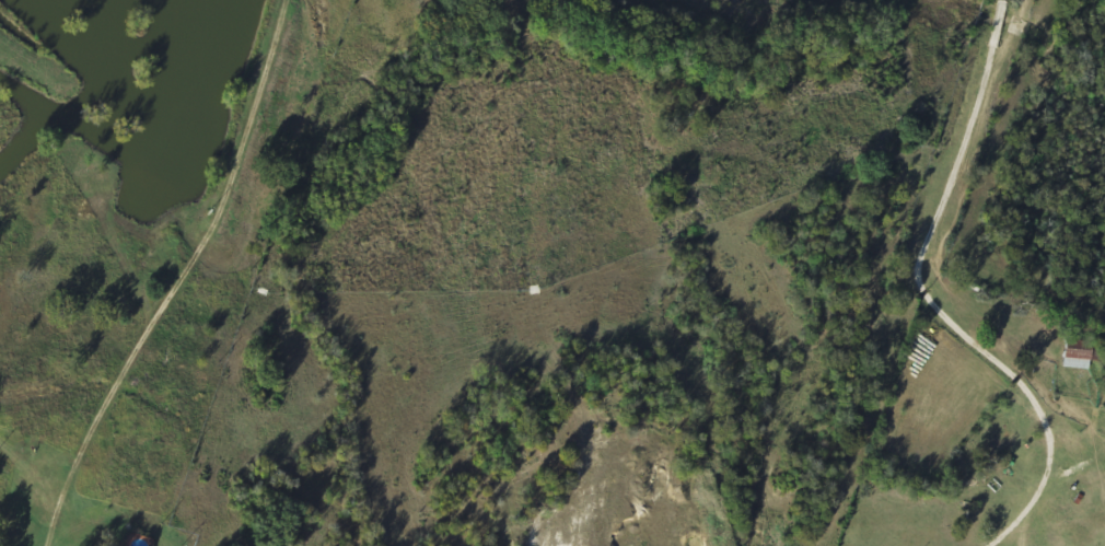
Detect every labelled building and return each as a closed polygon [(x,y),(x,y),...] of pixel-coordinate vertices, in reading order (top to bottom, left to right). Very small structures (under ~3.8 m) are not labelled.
[(1088,361),(1090,361),(1090,351),(1075,351),(1076,347),(1062,346),(1061,368),(1088,369),(1088,361)]
